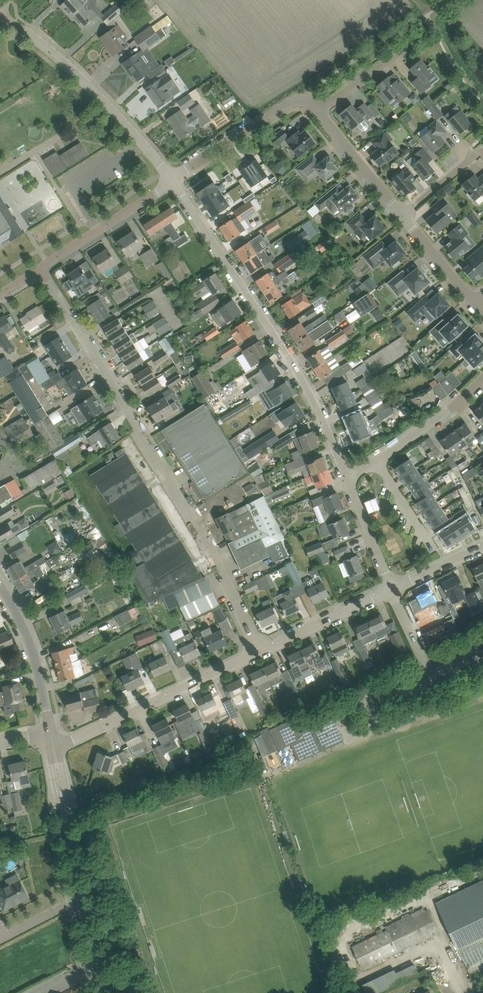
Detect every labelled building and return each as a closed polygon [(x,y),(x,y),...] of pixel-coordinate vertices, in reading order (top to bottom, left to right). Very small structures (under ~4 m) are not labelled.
[(71,18),(74,15),(85,5),(81,0),(67,0),(61,5),(71,16),(70,17),(71,18)] [(71,18),(73,21),(76,18),(84,27),(98,15),(101,18),(102,18),(107,25),(122,11),(116,4),(104,15),(97,8),(97,0),(91,0),(85,5),(74,15),(71,18)] [(139,44),(159,30),(172,21),(168,15),(153,26),(152,25),(135,37),(139,44)] [(119,25),(109,32),(101,38),(113,56),(127,46),(123,40),(127,38),(119,25)] [(159,30),(139,44),(144,50),(164,36),(159,30)] [(152,60),(146,64),(138,53),(131,57),(123,63),(128,70),(130,68),(133,73),(138,81),(146,75),(157,67),(152,60)] [(176,61),(172,57),(165,62),(168,66),(176,61)] [(412,82),(418,90),(422,94),(431,86),(427,80),(435,73),(429,65),(427,66),(421,59),(419,61),(416,61),(413,64),(412,67),(410,68),(417,77),(412,82)] [(161,79),(146,89),(159,107),(173,97),(173,96),(180,91),(169,74),(161,79)] [(399,79),(394,83),(388,77),(384,80),(383,79),(378,83),(379,84),(377,86),(381,91),(380,93),(388,103),(395,97),(399,102),(411,93),(399,79)] [(420,99),(415,93),(409,98),(414,104),(420,99)] [(189,95),(178,102),(184,110),(195,103),(189,95)] [(428,108),(434,103),(435,103),(429,96),(423,101),(428,108)] [(441,96),(436,101),(440,106),(445,101),(441,96)] [(341,111),(341,113),(339,114),(352,130),(358,125),(362,130),(366,130),(368,128),(368,125),(369,124),(365,119),(367,118),(368,120),(374,115),(364,103),(356,109),(352,104),(346,109),(344,109),(341,111)] [(428,108),(437,119),(443,114),(434,103),(428,108)] [(193,110),(196,115),(188,120),(181,110),(177,113),(169,119),(177,130),(175,131),(181,139),(195,129),(193,126),(209,115),(204,107),(202,104),(193,110)] [(468,118),(461,110),(455,115),(452,110),(445,116),(453,126),(454,125),(457,128),(456,130),(459,132),(460,133),(465,130),(466,131),(471,127),(470,125),(471,124),(466,119),(468,118)] [(405,122),(412,116),(408,112),(402,117),(405,122)] [(379,119),(379,123),(383,128),(388,124),(382,116),(379,119)] [(431,130),(421,138),(427,144),(433,152),(445,142),(441,137),(447,132),(437,120),(428,127),(431,130)] [(272,139),(277,145),(288,136),(283,130),(272,139)] [(287,140),(290,144),(289,144),(299,156),(316,143),(306,130),(301,135),(298,132),(298,131),(287,140)] [(375,163),(378,163),(381,167),(399,152),(384,133),(373,142),(379,149),(371,155),(373,158),(373,160),(375,163)] [(408,143),(411,146),(417,142),(414,138),(408,143)] [(412,166),(417,172),(424,180),(426,178),(427,179),(430,176),(430,175),(435,171),(428,163),(433,159),(424,147),(414,155),(419,161),(412,166)] [(57,151),(43,159),(54,177),(68,168),(59,155),(57,151)] [(325,180),(326,179),(328,181),(334,177),(332,174),(338,170),(328,157),(320,164),(314,156),(298,169),(306,179),(317,170),(325,180)] [(257,159),(249,165),(260,182),(269,176),(257,159)] [(273,169),(283,175),(288,167),(279,161),(273,169)] [(249,165),(241,170),(252,187),(260,182),(249,165)] [(391,180),(404,196),(415,187),(411,183),(416,179),(416,180),(417,179),(407,168),(407,169),(403,172),(402,171),(391,180)] [(473,198),(475,200),(482,194),(482,175),(478,179),(475,175),(462,185),(468,192),(467,194),(470,198),(473,198)] [(211,177),(194,188),(201,197),(217,187),(211,177)] [(456,191),(450,184),(444,188),(450,196),(456,191)] [(337,185),(330,192),(315,203),(321,210),(327,205),(336,217),(344,210),(346,213),(354,207),(352,204),(360,197),(358,195),(359,193),(356,189),(354,189),(350,185),(342,191),(337,185)] [(217,187),(201,197),(207,207),(223,196),(217,187)] [(25,232),(14,214),(15,214),(11,207),(10,207),(0,191),(0,245),(10,239),(11,241),(25,232)] [(223,196),(207,207),(212,216),(229,206),(223,196)] [(427,220),(430,224),(437,233),(451,221),(444,212),(451,207),(443,198),(432,207),(436,213),(427,220)] [(229,222),(221,227),(230,241),(238,235),(240,234),(246,230),(241,221),(257,210),(251,200),(244,204),(234,211),(237,216),(231,220),(229,222)] [(171,236),(175,243),(177,247),(189,240),(186,234),(181,237),(171,222),(178,217),(180,220),(184,217),(181,211),(176,214),(172,207),(158,216),(164,226),(171,236)] [(481,219),(473,210),(467,215),(475,224),(481,219)] [(361,213),(353,220),(349,223),(362,238),(367,234),(371,239),(385,228),(375,216),(367,223),(365,220),(365,219),(361,213)] [(151,235),(164,226),(158,216),(144,225),(150,233),(151,235)] [(311,219),(302,225),(306,230),(308,233),(311,238),(320,232),(311,219)] [(275,221),(270,224),(273,230),(278,226),(275,221)] [(460,224),(456,227),(448,233),(453,240),(445,246),(450,252),(449,254),(452,257),(454,257),(455,259),(469,247),(463,240),(469,235),(460,224)] [(306,230),(285,244),(291,252),(311,238),(308,233),(306,230)] [(119,241),(125,250),(128,256),(138,250),(141,256),(148,266),(159,259),(152,249),(147,252),(143,246),(139,240),(134,232),(119,241)] [(170,247),(175,243),(171,236),(165,240),(170,247)] [(236,250),(244,262),(256,254),(263,249),(270,245),(266,238),(252,247),(249,242),(236,250)] [(317,245),(322,252),(330,246),(326,240),(317,245)] [(382,242),(375,248),(365,256),(374,268),(385,258),(391,266),(393,264),(395,267),(400,263),(398,260),(406,253),(396,241),(387,248),(382,242)] [(470,265),(465,269),(466,271),(465,272),(469,277),(470,276),(475,282),(479,278),(480,279),(482,277),(482,247),(466,260),(470,265)] [(103,272),(111,267),(112,266),(116,272),(122,282),(133,276),(126,266),(121,269),(117,263),(108,249),(94,258),(103,272)] [(256,254),(244,262),(252,274),(264,266),(275,258),(272,254),(268,256),(263,249),(256,254)] [(275,264),(280,272),(300,259),(294,251),(275,264)] [(163,261),(157,265),(166,279),(172,276),(163,261)] [(97,281),(96,278),(90,270),(85,273),(80,267),(68,274),(76,287),(74,288),(79,296),(88,291),(86,289),(97,281)] [(395,277),(388,283),(398,296),(410,287),(419,298),(425,293),(422,288),(423,289),(429,285),(428,283),(429,282),(418,268),(408,276),(403,270),(395,277)] [(256,280),(264,292),(275,284),(282,280),(289,275),(286,270),(276,276),(273,271),(268,273),(256,280)] [(294,271),(289,275),(282,280),(285,284),(297,276),(294,271)] [(201,309),(185,319),(189,325),(206,314),(213,309),(221,304),(215,294),(225,287),(216,274),(207,279),(205,281),(205,282),(193,290),(197,296),(200,294),(204,299),(197,303),(201,309)] [(362,283),(370,292),(378,286),(370,277),(362,283)] [(275,284),(264,292),(271,303),(283,295),(275,284)] [(303,292),(299,295),(293,299),(293,298),(282,305),(290,317),(299,312),(311,303),(303,292)] [(378,306),(369,292),(353,303),(362,317),(378,306)] [(432,300),(427,295),(407,312),(415,321),(422,315),(421,314),(428,308),(436,317),(450,305),(449,304),(449,302),(447,299),(444,299),(439,293),(432,300)] [(312,302),(315,307),(327,299),(324,294),(312,302)] [(88,306),(99,323),(111,316),(100,299),(88,306)] [(222,319),(225,323),(231,319),(241,312),(233,300),(214,313),(219,321),(222,319)] [(143,308),(146,313),(157,306),(154,301),(143,308)] [(157,306),(146,313),(150,318),(160,312),(157,306)] [(22,319),(27,327),(28,329),(39,322),(41,326),(47,322),(38,307),(32,311),(32,312),(22,319)] [(371,313),(377,321),(385,316),(379,307),(371,313)] [(306,313),(309,319),(318,313),(314,308),(306,313)] [(341,310),(335,315),(340,321),(346,317),(341,310)] [(207,314),(197,321),(201,325),(208,320),(210,319),(207,314)] [(289,330),(296,341),(321,324),(328,319),(325,314),(318,319),(304,328),(301,322),(289,330)] [(6,350),(13,346),(5,334),(14,328),(11,324),(6,315),(0,319),(0,341),(6,350)] [(429,331),(438,341),(444,347),(450,341),(455,336),(457,338),(462,333),(461,332),(468,325),(464,321),(465,320),(461,315),(460,316),(458,315),(448,324),(443,319),(429,331)] [(104,328),(109,336),(123,327),(118,318),(104,328)] [(153,324),(157,330),(167,323),(164,318),(153,324)] [(400,318),(394,323),(399,329),(405,324),(400,318)] [(321,324),(296,341),(299,345),(297,346),(300,351),(302,350),(303,351),(314,343),(313,341),(333,328),(328,319),(321,324)] [(238,343),(246,338),(254,333),(247,321),(236,327),(237,328),(231,331),(238,343)] [(167,323),(157,330),(160,335),(171,328),(167,323)] [(203,334),(207,340),(221,331),(218,325),(203,334)] [(109,336),(114,344),(129,335),(123,327),(109,336)] [(327,340),(331,346),(347,336),(342,329),(327,340)] [(114,344),(119,353),(134,344),(139,341),(134,332),(129,335),(114,344)] [(466,358),(482,344),(482,342),(482,341),(482,340),(479,335),(478,336),(476,334),(467,342),(463,337),(450,349),(457,358),(462,353),(466,358)] [(58,337),(43,346),(49,357),(65,347),(58,337)] [(160,342),(166,351),(172,346),(167,337),(160,342)] [(119,353),(125,361),(139,352),(144,349),(139,341),(134,344),(119,353)] [(220,352),(224,358),(240,347),(236,341),(220,352)] [(244,353),(236,357),(246,372),(248,370),(258,364),(257,363),(259,362),(257,359),(267,353),(260,341),(251,346),(249,348),(243,352),(244,353)] [(466,358),(462,363),(466,368),(471,363),(475,367),(482,360),(482,344),(466,358)] [(166,351),(165,351),(153,359),(156,365),(169,357),(176,352),(175,350),(172,346),(166,351)] [(307,358),(314,368),(326,361),(334,356),(328,346),(320,351),(319,350),(307,358)] [(65,347),(49,357),(56,367),(71,357),(65,347)] [(139,352),(125,361),(130,369),(144,360),(139,352)] [(326,361),(314,368),(321,379),(332,372),(337,378),(364,361),(360,354),(341,366),(334,356),(326,361)] [(0,359),(0,368),(5,375),(5,376),(15,369),(6,355),(1,358),(0,359)] [(50,377),(38,357),(27,364),(39,384),(42,382),(47,390),(57,383),(60,389),(64,387),(70,395),(78,389),(87,384),(78,369),(69,374),(66,376),(66,377),(61,380),(57,373),(50,377)] [(276,382),(273,378),(280,374),(273,362),(262,368),(263,369),(256,373),(258,375),(257,378),(265,389),(276,382)] [(136,375),(142,385),(157,376),(150,366),(136,375)] [(35,423),(48,415),(19,367),(15,369),(5,376),(35,423)] [(255,381),(248,370),(246,372),(234,380),(241,390),(255,381)] [(216,384),(213,386),(203,371),(192,378),(199,389),(202,394),(204,398),(218,389),(216,384)] [(360,388),(368,382),(371,380),(373,382),(376,380),(375,378),(374,378),(369,371),(363,375),(364,377),(356,382),(360,388)] [(157,376),(142,385),(149,396),(163,387),(162,386),(167,383),(170,388),(183,380),(179,374),(168,381),(164,374),(163,375),(162,373),(157,376)] [(446,377),(440,382),(448,395),(456,388),(446,377)] [(333,388),(337,399),(352,393),(347,381),(342,384),(333,388)] [(286,382),(268,393),(276,405),(294,394),(286,382)] [(368,382),(360,388),(364,394),(372,388),(368,382)] [(448,395),(440,382),(438,383),(432,387),(435,392),(441,400),(448,395)] [(375,390),(366,396),(369,401),(378,394),(375,390)] [(174,393),(157,403),(148,408),(157,422),(163,417),(166,423),(182,413),(175,401),(178,400),(174,393)] [(218,393),(208,399),(218,416),(228,410),(218,393)] [(352,393),(337,399),(342,410),(357,404),(352,393)] [(378,394),(369,401),(378,415),(386,409),(391,406),(387,401),(384,403),(378,394)] [(69,419),(75,415),(80,424),(103,410),(102,408),(103,406),(101,403),(99,403),(94,395),(71,409),(72,411),(66,414),(69,419)] [(221,418),(218,420),(221,425),(224,423),(252,405),(249,400),(221,417),(221,418)] [(204,403),(169,426),(162,430),(204,498),(247,471),(204,403)] [(286,427),(296,421),(304,415),(296,403),(286,409),(284,405),(270,414),(275,423),(281,419),(286,427)] [(482,404),(481,406),(479,406),(476,409),(476,410),(474,412),(482,421),(482,405),(482,404)] [(364,422),(350,429),(354,440),(369,434),(370,436),(379,432),(376,424),(390,415),(386,409),(378,415),(373,419),(369,420),(364,422)] [(345,417),(350,429),(364,422),(369,420),(367,414),(362,416),(360,411),(354,413),(345,417)] [(35,423),(52,450),(65,442),(48,415),(35,423)] [(23,417),(15,422),(6,427),(16,444),(33,434),(29,428),(23,417)] [(91,443),(97,440),(97,441),(100,439),(105,447),(114,441),(114,442),(117,440),(116,440),(120,437),(111,423),(103,428),(100,430),(93,435),(93,434),(88,438),(91,443)] [(457,429),(468,444),(470,447),(473,445),(471,441),(476,438),(472,431),(466,423),(457,429)] [(457,429),(449,435),(459,449),(468,444),(457,429)] [(289,433),(280,439),(274,430),(243,449),(240,445),(235,448),(244,462),(248,459),(274,443),(278,449),(293,439),(289,433)] [(292,453),(294,460),(301,457),(300,454),(306,451),(309,450),(318,446),(312,431),(303,435),(300,437),(294,439),(297,447),(298,450),(292,453)] [(459,449),(449,435),(440,441),(448,452),(451,455),(446,459),(452,468),(457,465),(453,458),(457,456),(454,453),(459,449)] [(65,442),(52,450),(59,462),(71,454),(67,448),(71,445),(67,440),(65,442)] [(45,453),(39,444),(24,453),(29,462),(45,453)] [(437,447),(432,450),(427,454),(430,458),(435,455),(435,454),(440,451),(437,447)] [(147,603),(163,595),(173,591),(173,592),(203,577),(192,559),(127,453),(126,453),(123,448),(115,453),(119,458),(110,463),(91,475),(121,522),(116,526),(122,536),(127,533),(139,552),(134,556),(139,565),(129,571),(147,603)] [(400,477),(415,468),(420,465),(414,456),(395,468),(400,477)] [(303,470),(305,478),(312,475),(327,469),(327,468),(329,468),(326,462),(325,463),(323,457),(301,466),(300,464),(304,463),(302,457),(301,457),(294,460),(285,464),(285,465),(287,469),(287,470),(290,476),(303,470)] [(474,467),(463,475),(466,480),(466,481),(477,472),(474,467)] [(400,477),(406,486),(423,475),(423,474),(421,476),(415,468),(400,477)] [(315,481),(317,487),(332,481),(327,469),(312,475),(305,478),(304,478),(306,484),(315,481)] [(261,488),(264,495),(270,493),(269,493),(274,491),(269,479),(265,480),(262,473),(253,477),(261,488)] [(408,484),(414,493),(429,483),(423,475),(406,486),(408,484)] [(453,480),(456,486),(462,483),(458,477),(453,480)] [(43,485),(47,492),(57,485),(53,479),(43,485)] [(257,491),(251,483),(244,488),(249,496),(257,491)] [(416,503),(417,503),(434,492),(429,483),(414,493),(419,501),(416,503)] [(1,486),(0,487),(0,503),(0,504),(13,496),(5,484),(1,486)] [(264,495),(264,496),(269,506),(274,504),(273,501),(291,494),(287,486),(270,493),(264,495)] [(309,490),(312,496),(320,493),(317,487),(309,490)] [(316,519),(318,524),(324,521),(332,518),(330,513),(334,511),(334,512),(335,512),(336,512),(337,512),(338,512),(338,511),(339,511),(339,510),(339,509),(343,507),(337,493),(331,495),(329,489),(320,493),(312,496),(308,498),(312,507),(313,507),(318,518),(316,519)] [(417,503),(422,512),(437,502),(432,494),(435,492),(434,492),(417,503)] [(269,506),(264,496),(247,504),(247,505),(228,513),(217,519),(224,534),(225,534),(228,541),(275,518),(269,506)] [(79,497),(73,501),(86,520),(92,517),(79,497)] [(422,512),(428,520),(443,510),(437,502),(422,512)] [(2,509),(0,510),(0,522),(15,512),(10,504),(2,509)] [(284,515),(282,509),(276,512),(278,517),(284,515)] [(443,510),(428,520),(433,529),(449,519),(443,510)] [(467,515),(460,520),(468,533),(475,529),(467,515)] [(450,518),(453,524),(462,538),(468,533),(460,520),(457,521),(454,516),(450,518)] [(22,530),(30,525),(25,517),(17,522),(18,523),(15,524),(12,520),(7,522),(8,523),(0,528),(0,543),(4,541),(22,530)] [(275,518),(228,541),(232,549),(236,547),(238,553),(235,555),(242,569),(282,550),(279,541),(285,538),(275,518)] [(324,521),(318,524),(317,525),(322,537),(333,532),(335,538),(322,543),(321,542),(306,547),(309,556),(319,552),(324,550),(330,548),(339,544),(336,539),(348,534),(348,533),(349,532),(347,525),(345,526),(342,519),(330,524),(330,525),(326,526),(324,521)] [(475,519),(471,522),(475,528),(479,525),(475,519)] [(453,524),(446,528),(455,542),(462,538),(453,524)] [(455,542),(446,528),(440,533),(448,546),(455,542)] [(21,540),(18,535),(8,541),(12,547),(8,549),(13,558),(27,550),(21,540)] [(48,545),(54,555),(63,549),(58,540),(48,545)] [(348,545),(339,549),(335,551),(337,557),(343,555),(350,574),(348,576),(351,583),(365,577),(363,571),(357,556),(353,557),(348,545)] [(324,550),(319,552),(324,563),(331,560),(328,552),(325,553),(324,550)] [(7,568),(14,580),(40,566),(47,562),(46,561),(43,556),(26,566),(27,567),(25,568),(20,560),(16,563),(7,568)] [(40,566),(14,580),(14,581),(15,580),(21,592),(30,587),(34,584),(29,576),(31,575),(32,576),(36,574),(37,577),(44,573),(51,569),(50,567),(58,563),(54,556),(46,561),(47,562),(40,566)] [(286,564),(291,575),(296,586),(303,583),(292,561),(286,564)] [(481,602),(482,601),(482,564),(473,569),(478,580),(479,580),(482,587),(479,588),(479,589),(476,591),(481,602)] [(323,582),(316,569),(310,572),(313,578),(316,586),(308,590),(314,602),(329,595),(323,582)] [(262,577),(268,588),(268,589),(276,586),(269,573),(262,576),(262,577)] [(124,575),(116,580),(118,584),(127,579),(124,575)] [(190,625),(193,631),(197,629),(192,619),(213,609),(221,626),(227,623),(205,576),(203,577),(173,592),(179,603),(190,625)] [(438,585),(442,595),(446,601),(448,605),(460,599),(459,596),(466,593),(464,589),(464,588),(458,576),(438,585)] [(268,588),(262,577),(255,580),(256,581),(244,586),(247,593),(259,587),(259,589),(266,589),(268,588)] [(36,588),(40,594),(54,586),(50,579),(36,588)] [(67,594),(73,606),(80,602),(77,596),(88,590),(85,584),(67,594)] [(436,601),(435,598),(431,589),(416,596),(422,607),(425,614),(432,611),(429,604),(436,601)] [(281,603),(282,606),(286,615),(300,608),(295,597),(294,597),(291,590),(285,592),(286,594),(278,598),(281,603)] [(482,604),(481,602),(476,591),(465,596),(471,609),(482,604)] [(87,599),(90,605),(95,602),(92,597),(87,599)] [(262,602),(266,610),(257,614),(263,626),(278,619),(272,607),(268,599),(262,602)] [(438,604),(443,615),(450,612),(445,601),(438,604)] [(115,616),(120,625),(133,619),(132,617),(145,611),(141,604),(129,610),(128,609),(115,616)] [(65,610),(59,612),(50,616),(58,633),(72,626),(72,625),(84,619),(80,611),(68,617),(65,610)] [(144,624),(149,621),(146,613),(140,616),(144,624)] [(382,615),(368,621),(373,631),(376,638),(377,638),(377,640),(385,636),(384,634),(389,632),(386,625),(387,625),(382,615)] [(445,623),(451,635),(460,631),(454,618),(445,623)] [(373,631),(368,621),(355,627),(357,631),(355,632),(358,638),(360,637),(360,638),(364,644),(369,642),(376,638),(373,631)] [(423,633),(429,646),(451,635),(445,623),(423,633)] [(197,629),(193,631),(194,633),(198,642),(205,639),(211,651),(227,643),(221,630),(214,634),(210,626),(198,631),(197,629)] [(180,648),(187,661),(188,660),(189,662),(195,659),(194,657),(201,654),(195,641),(190,632),(174,640),(168,628),(162,631),(165,638),(172,652),(180,648)] [(136,637),(140,646),(157,639),(153,630),(136,637)] [(13,645),(8,631),(0,634),(0,650),(13,645)] [(336,656),(349,650),(340,632),(328,638),(336,656)] [(391,636),(399,653),(406,650),(398,633),(391,636)] [(172,652),(165,638),(151,644),(158,660),(151,664),(152,666),(156,675),(171,668),(165,657),(171,654),(170,653),(172,652)] [(315,644),(302,650),(307,661),(310,667),(317,664),(320,670),(332,665),(326,652),(320,654),(315,644)] [(53,652),(57,666),(72,663),(70,655),(74,653),(72,647),(53,652)] [(359,650),(365,663),(364,663),(369,674),(376,670),(371,660),(365,647),(359,650)] [(292,679),(296,689),(301,686),(298,681),(305,678),(299,665),(307,661),(302,650),(288,656),(293,667),(288,670),(292,679)] [(122,676),(129,689),(144,682),(139,670),(144,667),(140,658),(136,652),(124,658),(131,672),(122,676)] [(331,661),(337,674),(343,686),(348,683),(343,671),(337,659),(331,661)] [(72,663),(57,666),(61,681),(80,676),(84,673),(80,660),(75,662),(72,663)] [(277,662),(263,668),(269,679),(268,679),(271,686),(279,682),(285,679),(281,673),(282,673),(277,662)] [(249,687),(253,696),(255,701),(259,707),(263,716),(269,713),(262,699),(267,697),(264,690),(271,686),(268,679),(269,679),(263,668),(250,674),(255,685),(249,687)] [(92,674),(85,678),(74,683),(76,687),(94,678),(92,674)] [(236,704),(253,696),(249,687),(246,689),(241,679),(227,685),(236,704)] [(299,694),(296,689),(292,679),(285,682),(293,697),(299,694)] [(17,683),(4,686),(5,692),(0,694),(0,706),(12,703),(15,711),(25,709),(23,700),(19,682),(17,683)] [(345,692),(341,684),(334,688),(338,695),(345,692)] [(67,707),(68,708),(69,711),(84,706),(86,713),(102,709),(96,688),(65,696),(67,704),(67,705),(67,707)] [(203,710),(207,717),(211,726),(217,723),(209,707),(217,703),(212,693),(198,699),(202,708),(203,710)] [(224,702),(234,722),(241,719),(231,699),(224,702)] [(219,705),(223,714),(228,712),(224,703),(219,705)] [(195,719),(193,715),(188,704),(174,710),(179,720),(174,722),(181,735),(182,734),(183,737),(192,733),(187,723),(195,719)] [(300,712),(306,710),(303,704),(297,706),(300,713),(300,712)] [(282,710),(275,714),(279,721),(286,717),(282,710)] [(271,726),(260,731),(266,743),(267,746),(276,742),(279,749),(291,744),(299,761),(322,751),(344,741),(333,717),(312,727),(300,733),(294,719),(273,728),(271,726)] [(196,721),(209,747),(215,745),(202,718),(196,721)] [(162,744),(164,743),(176,737),(172,730),(172,728),(167,719),(153,725),(158,735),(158,736),(159,736),(162,744)] [(150,756),(156,752),(153,748),(150,741),(146,732),(141,735),(137,728),(124,735),(129,744),(130,746),(133,752),(145,746),(147,751),(150,756)] [(270,753),(269,751),(267,746),(266,743),(259,746),(263,755),(263,756),(270,753)] [(160,745),(153,748),(156,752),(162,766),(163,768),(168,765),(169,765),(164,753),(160,745)] [(118,754),(122,763),(129,760),(125,751),(118,754)] [(94,768),(103,771),(107,772),(112,756),(99,752),(94,768)] [(8,781),(9,789),(15,814),(22,812),(17,789),(31,785),(25,761),(10,765),(14,780),(8,781)] [(142,764),(134,768),(140,781),(148,777),(142,764)] [(128,778),(132,786),(139,783),(136,775),(128,778)] [(2,796),(5,808),(13,807),(10,794),(2,796)] [(0,890),(0,901),(4,909),(29,897),(17,875),(6,880),(9,886),(0,890)] [(442,915),(453,939),(457,949),(482,936),(482,879),(436,902),(442,915)] [(429,910),(366,939),(351,946),(362,968),(364,967),(439,931),(429,910)] [(363,986),(366,992),(385,992),(422,974),(418,964),(399,974),(396,969),(363,986)]
